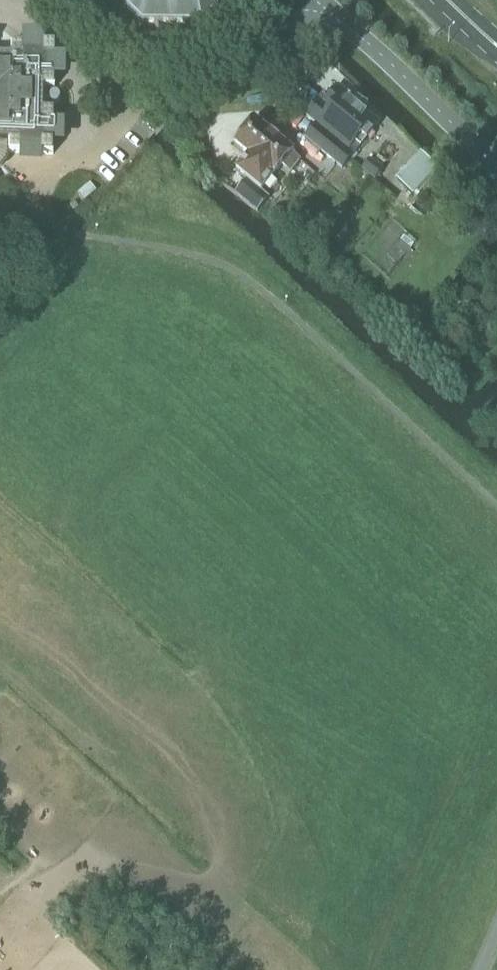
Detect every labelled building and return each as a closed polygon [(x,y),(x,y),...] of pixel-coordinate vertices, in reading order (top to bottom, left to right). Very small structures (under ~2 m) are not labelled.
[(114,4),(115,2),(128,11),(143,26),(203,26),(218,12),(218,0),(108,0),(114,4)] [(4,170),(6,168),(6,167),(8,164),(10,161),(11,158),(11,153),(53,154),(54,112),(45,111),(45,88),(55,88),(55,46),(13,45),(13,55),(0,55),(0,172),(3,171),(4,170)] [(312,130),(305,139),(342,169),(349,161),(382,124),(354,101),(356,98),(340,85),(328,99),(324,95),(307,116),(317,124),(312,130)] [(291,174),(302,161),(293,154),(294,152),(255,120),(235,145),(249,156),(237,171),(248,180),(236,194),(259,212),(260,211),(270,198),(262,191),(282,167),(291,174)] [(420,152),(395,178),(413,194),(437,169),(438,168),(432,162),(420,152)] [(384,170),(371,159),(362,170),(375,181),(384,170)] [(91,183),(79,193),(83,198),(85,200),(97,190),(91,183)]
